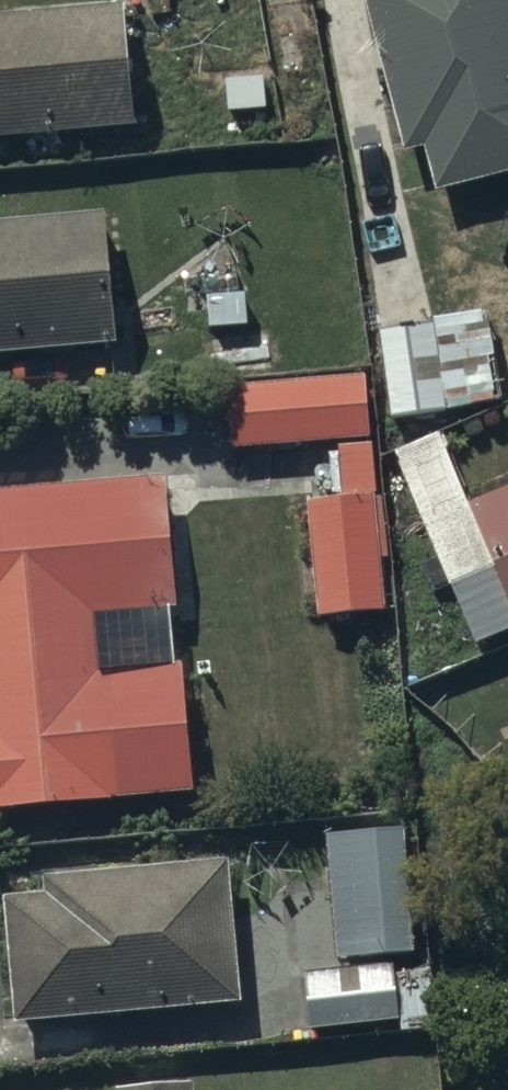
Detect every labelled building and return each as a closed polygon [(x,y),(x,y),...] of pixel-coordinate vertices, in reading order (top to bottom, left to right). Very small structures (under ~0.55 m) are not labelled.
[(122,0),(54,0),(0,5),(0,124),(131,113),(122,0)] [(396,148),(417,143),(428,187),(507,167),(507,0),(360,0),(396,148)] [(103,206),(0,214),(0,347),(113,338),(103,206)] [(432,317),(376,324),(387,413),(443,406),(432,317)] [(367,432),(363,370),(223,378),(227,441),(367,432)] [(410,479),(421,504),(480,639),(507,627),(507,487),(471,503),(439,430),(397,448),(410,479)] [(342,499),(308,501),(316,615),(385,610),(381,556),(387,555),(383,491),(374,491),(371,444),(338,446),(342,499)] [(0,485),(0,806),(189,790),(179,661),(94,668),(89,613),(174,606),(163,471),(0,485)] [(404,822),(324,828),(333,955),(412,949),(404,822)] [(43,886),(1,889),(12,1016),(238,997),(226,856),(42,871),(43,886)] [(394,962),(304,969),(309,1026),(396,1019),(397,1028),(431,1025),(426,970),(395,973),(394,962)]
